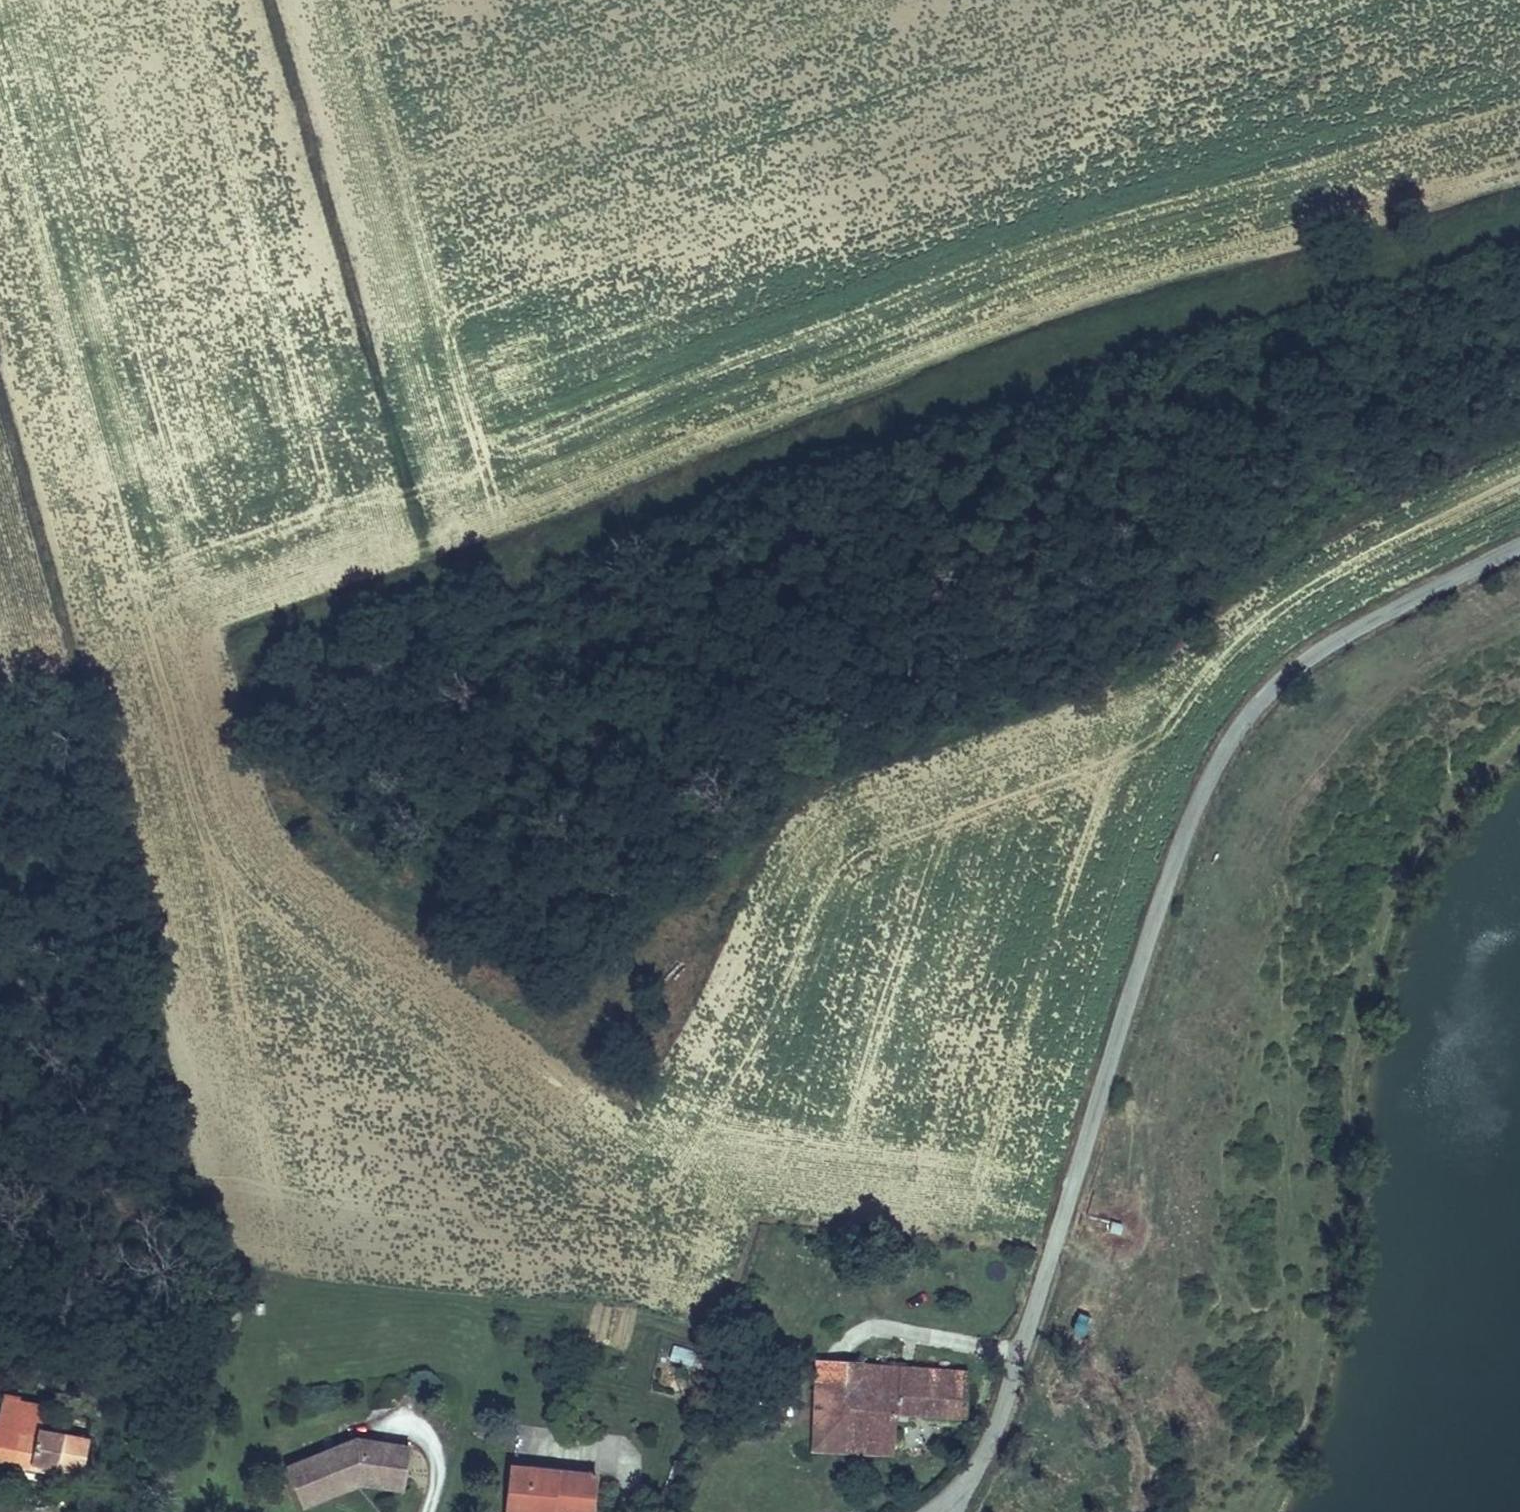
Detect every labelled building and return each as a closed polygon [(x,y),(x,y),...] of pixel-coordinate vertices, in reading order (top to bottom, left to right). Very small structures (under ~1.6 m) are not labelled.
[(671,1344),(669,1361),(693,1365),(696,1348),(671,1344)] [(809,1451),(849,1453),(856,1356),(815,1352),(809,1451)] [(890,1362),(888,1377),(874,1375),(875,1361),(856,1356),(849,1453),(895,1455),(900,1409),(967,1414),(972,1368),(890,1362)] [(890,1362),(875,1361),(874,1375),(888,1377),(890,1362)] [(85,1470),(91,1430),(44,1421),(48,1401),(0,1392),(0,1454),(85,1470)] [(359,1475),(363,1476),(362,1484),(406,1490),(414,1440),(358,1431),(298,1459),(308,1494),(359,1475)] [(553,1508),(556,1511),(596,1511),(599,1468),(513,1457),(508,1503),(553,1508)] [(301,1509),(312,1505),(308,1494),(298,1459),(286,1464),(301,1509)] [(312,1505),(362,1484),(363,1476),(359,1475),(308,1494),(312,1505)] [(553,1508),(508,1503),(506,1511),(556,1511),(553,1508)]
